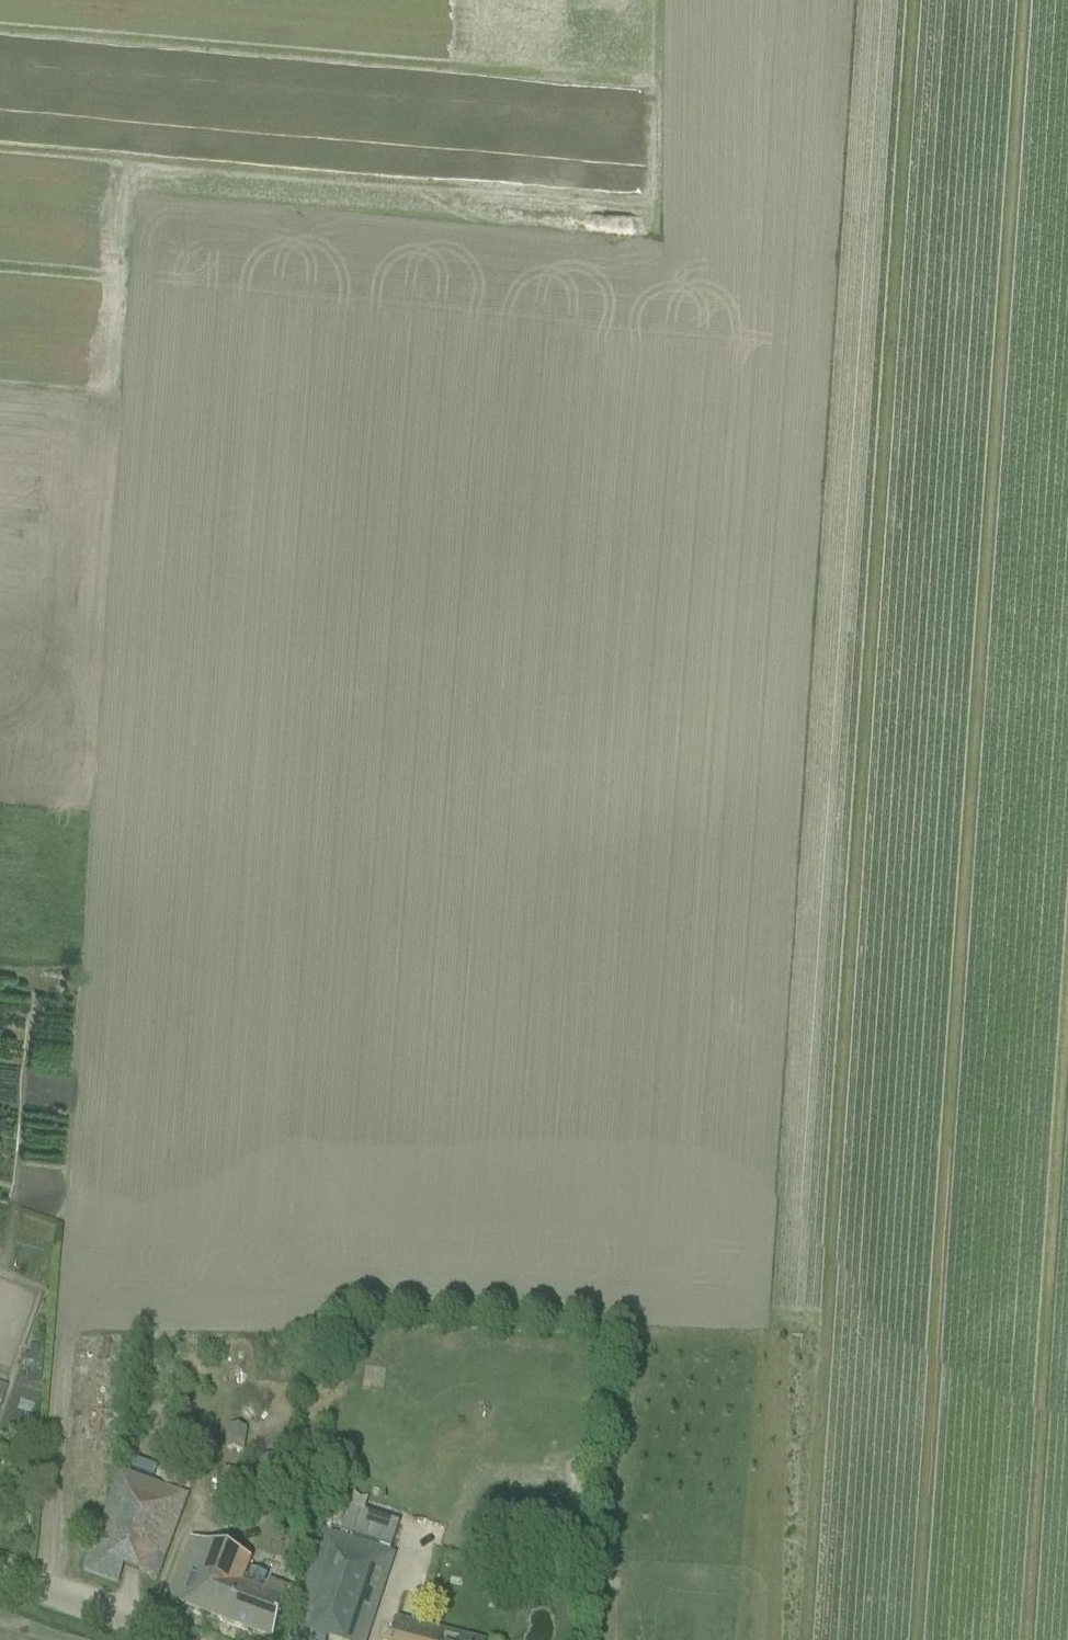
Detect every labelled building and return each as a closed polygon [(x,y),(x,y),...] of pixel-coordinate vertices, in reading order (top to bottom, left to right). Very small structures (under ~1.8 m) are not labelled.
[(224,1451),(244,1453),(246,1429),(227,1427),(224,1451)] [(275,1490),(277,1443),(259,1442),(256,1489),(275,1490)] [(243,1470),(222,1468),(219,1489),(241,1491),(243,1470)] [(156,1580),(164,1560),(187,1498),(120,1472),(90,1552),(83,1572),(117,1585),(123,1568),(156,1580)] [(357,1489),(341,1537),(393,1554),(409,1506),(357,1489)] [(368,1632),(393,1554),(341,1537),(323,1531),(287,1639),(365,1639),(368,1632)] [(268,1581),(245,1573),(249,1562),(190,1540),(167,1603),(269,1639),(271,1639),(285,1602),(289,1589),(268,1581)] [(395,1619),(390,1639),(478,1639),(395,1619)]
